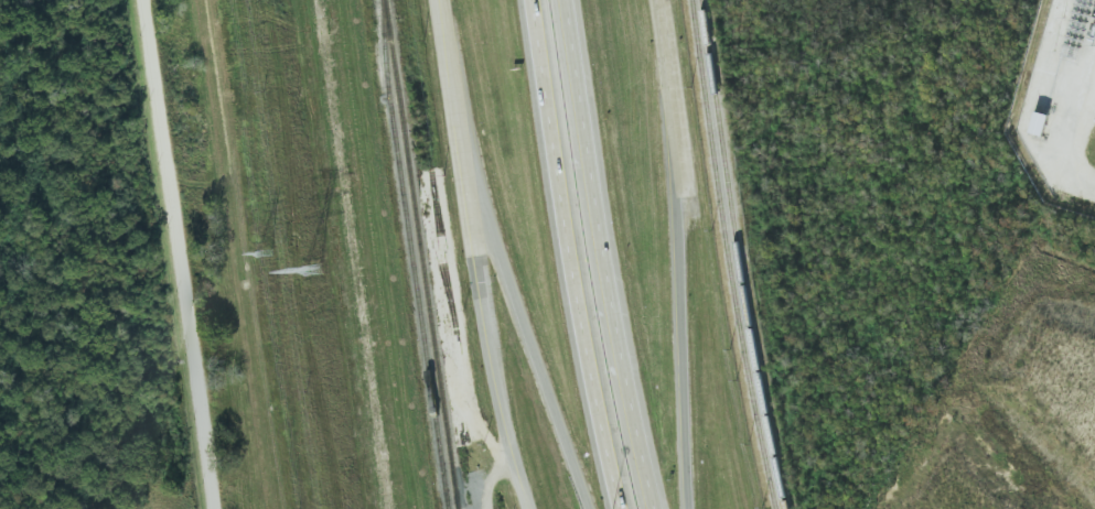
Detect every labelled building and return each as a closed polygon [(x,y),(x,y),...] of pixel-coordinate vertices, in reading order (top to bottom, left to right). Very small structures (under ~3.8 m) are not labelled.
[(1032,133),(1045,135),(1048,114),(1035,112),(1032,133)]
